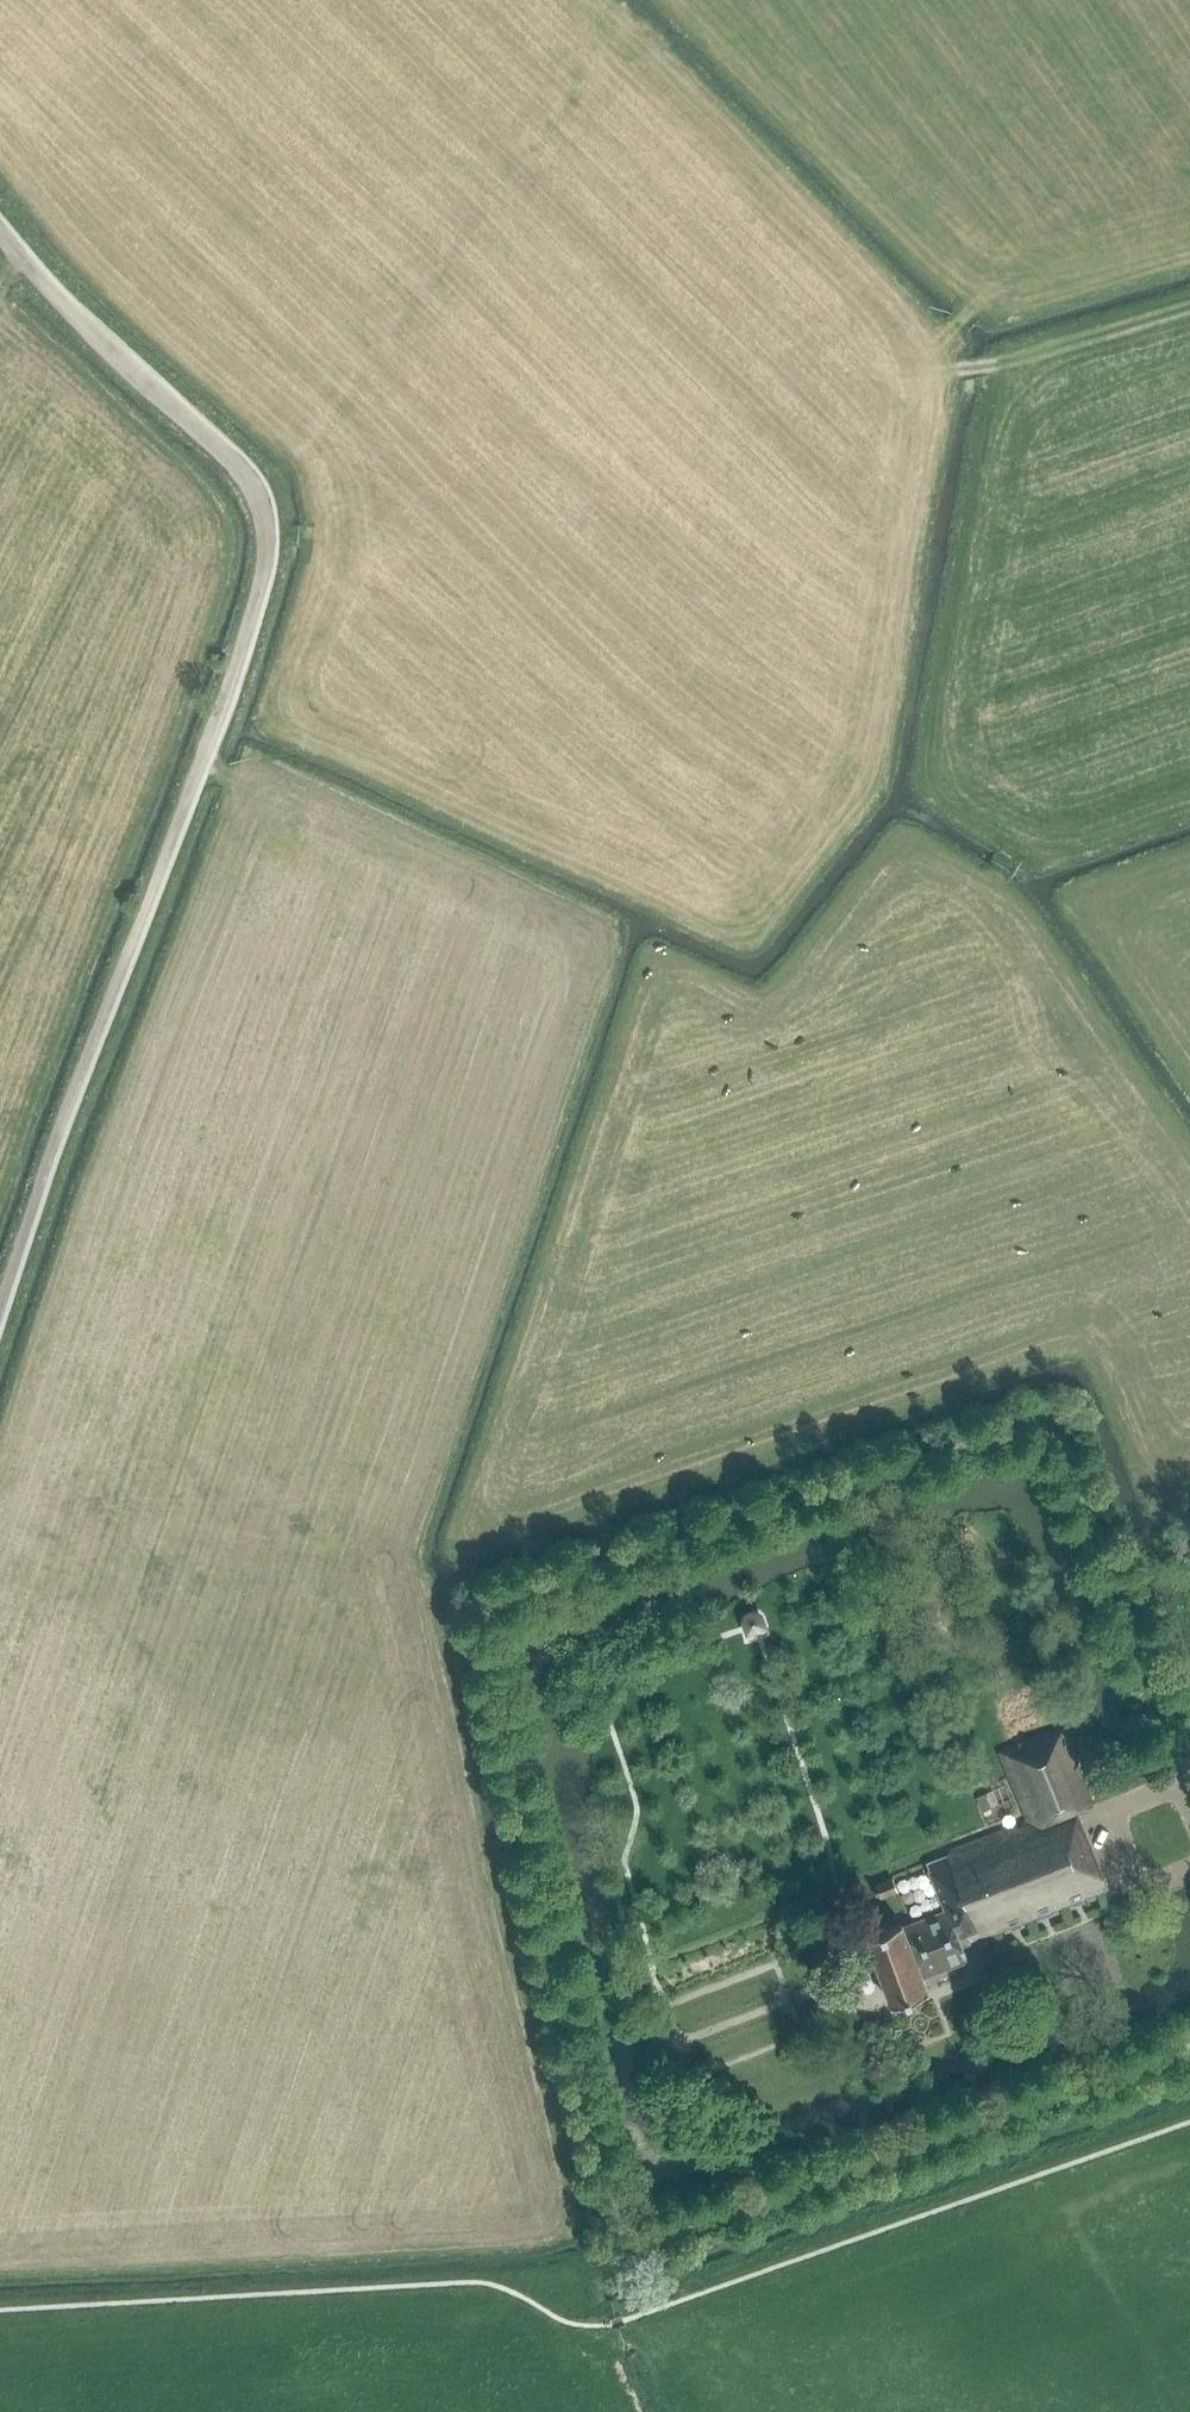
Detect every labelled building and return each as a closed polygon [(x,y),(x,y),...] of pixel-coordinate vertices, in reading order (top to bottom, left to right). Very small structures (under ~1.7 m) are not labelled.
[(744,1610),(740,1619),(745,1635),(768,1627),(763,1612),(754,1607),(744,1610)] [(1060,1729),(999,1753),(1026,1822),(947,1852),(949,1858),(925,1867),(943,1914),(900,1931),(898,1926),(863,1940),(889,2008),(925,1994),(920,1980),(965,1963),(960,1951),(968,1948),(967,1946),(1105,1892),(1074,1814),(1091,1807),(1060,1729)] [(874,1885),(879,1898),(897,1891),(891,1878),(874,1885)]
